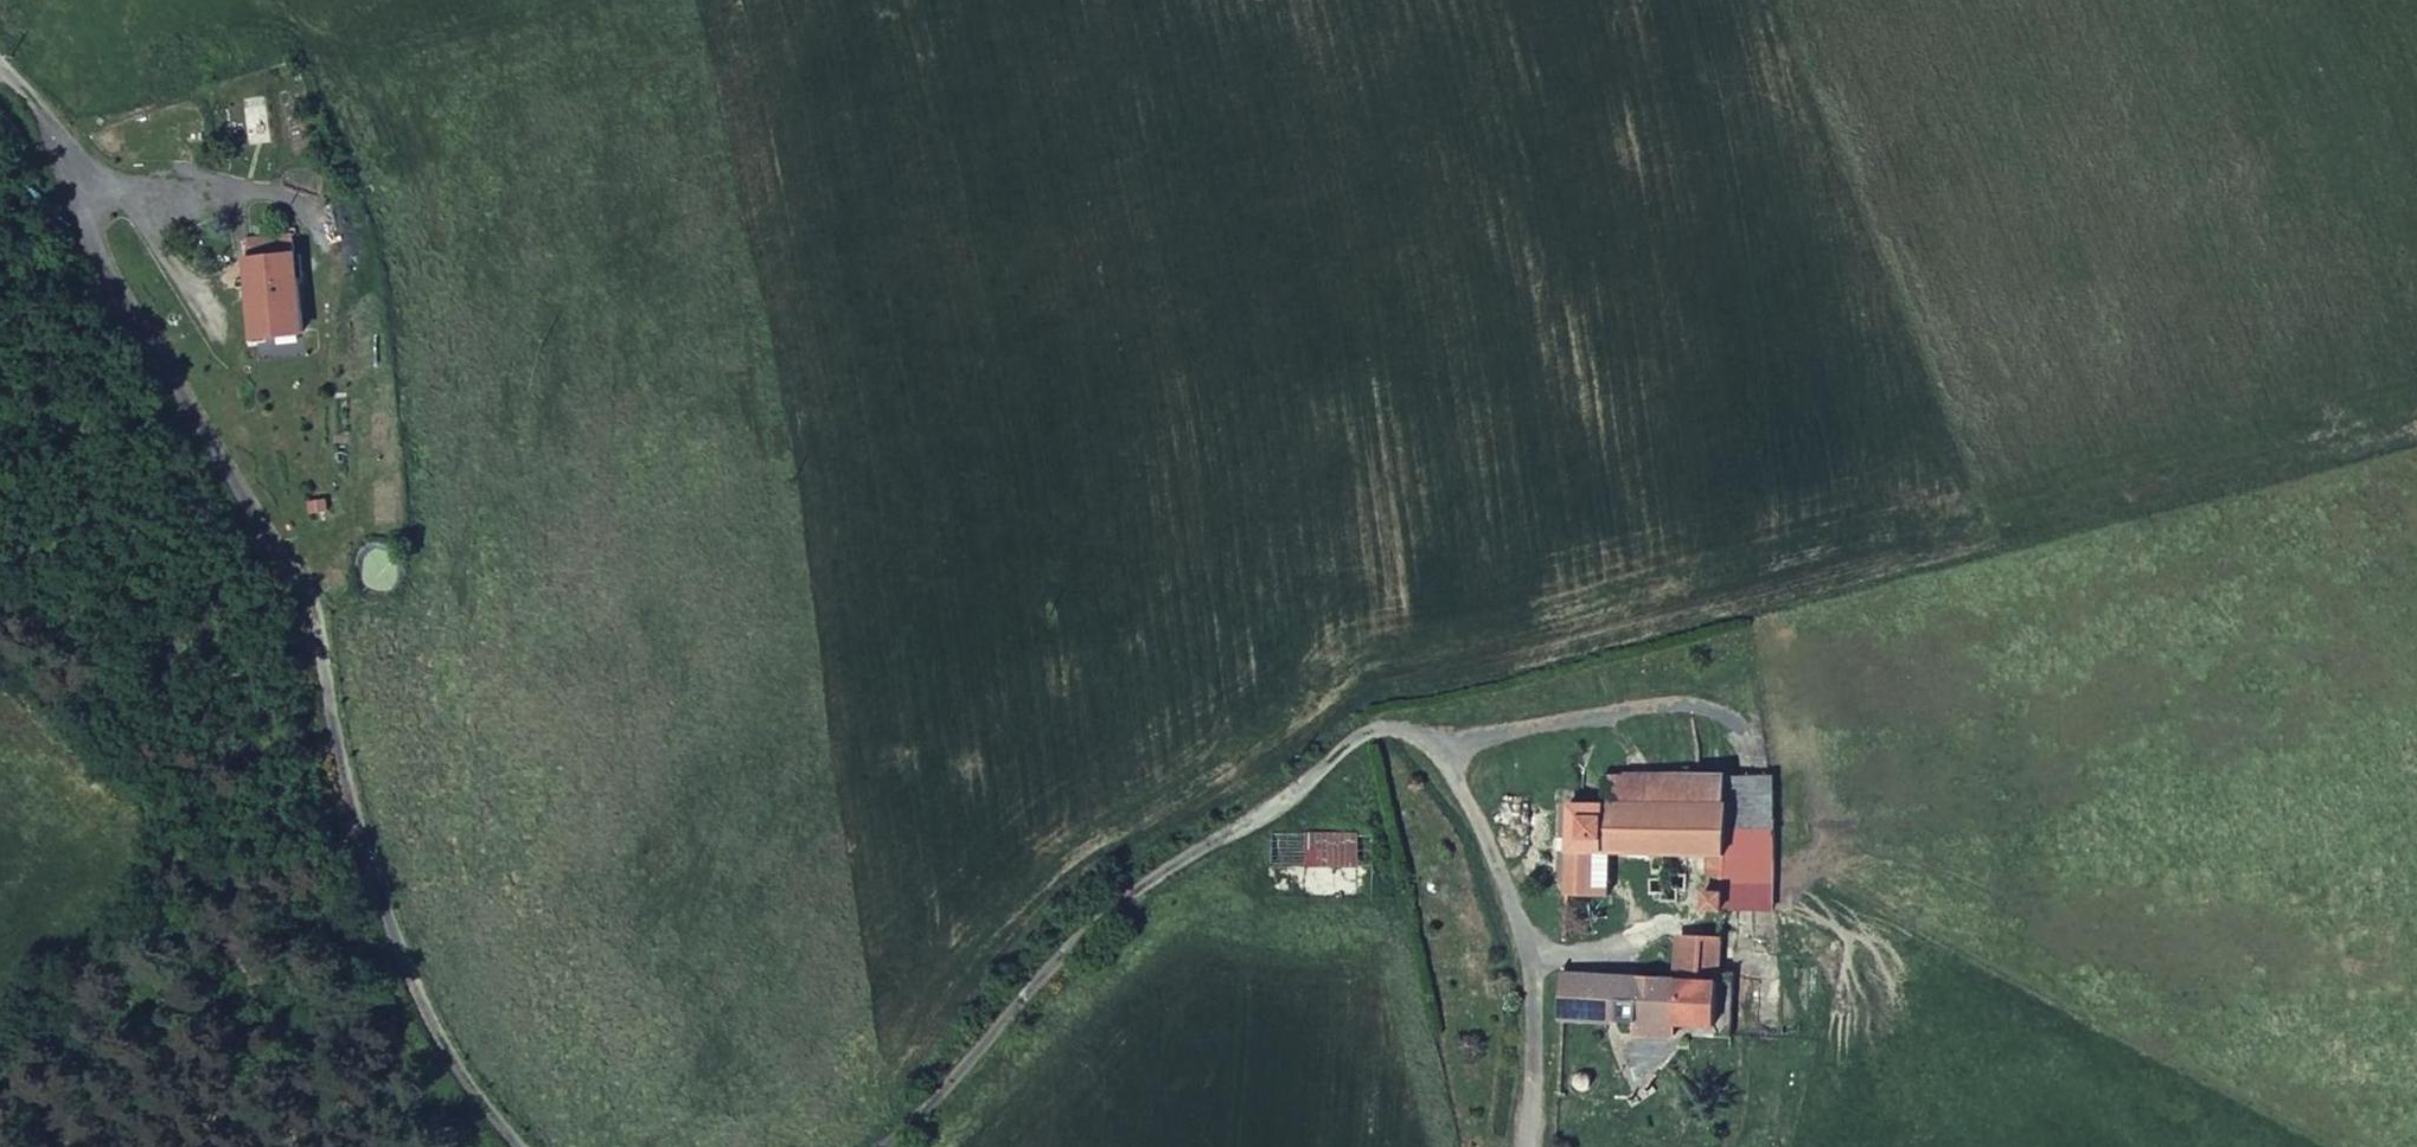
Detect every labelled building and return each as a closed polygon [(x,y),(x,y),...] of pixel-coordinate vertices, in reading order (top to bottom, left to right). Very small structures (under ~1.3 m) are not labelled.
[(296,256),(249,260),(256,338),(303,334),(296,256)] [(1722,802),(1722,775),(1607,775),(1607,802),(1722,802)] [(1741,861),(1742,896),(1773,895),(1771,775),(1722,775),(1722,802),(1723,855),(1723,861),(1741,861)] [(1569,803),(1569,898),(1607,898),(1608,855),(1623,856),(1657,855),(1657,912),(1675,912),(1675,855),(1723,855),(1722,802),(1607,802),(1569,803)] [(1373,836),(1304,837),(1304,866),(1373,865),(1373,836)] [(1608,855),(1607,898),(1623,898),(1623,856),(1608,855)] [(1723,861),(1724,896),(1742,896),(1741,861),(1723,861)] [(1679,975),(1566,971),(1564,1023),(1713,1028),(1715,984),(1732,985),(1733,961),(1727,961),(1728,930),(1712,929),(1712,941),(1703,941),(1702,975),(1679,975)] [(1712,941),(1712,929),(1685,929),(1685,947),(1680,947),(1679,975),(1702,975),(1703,941),(1712,941)] [(1584,1075),(1583,1090),(1598,1090),(1597,1074),(1584,1075)]
